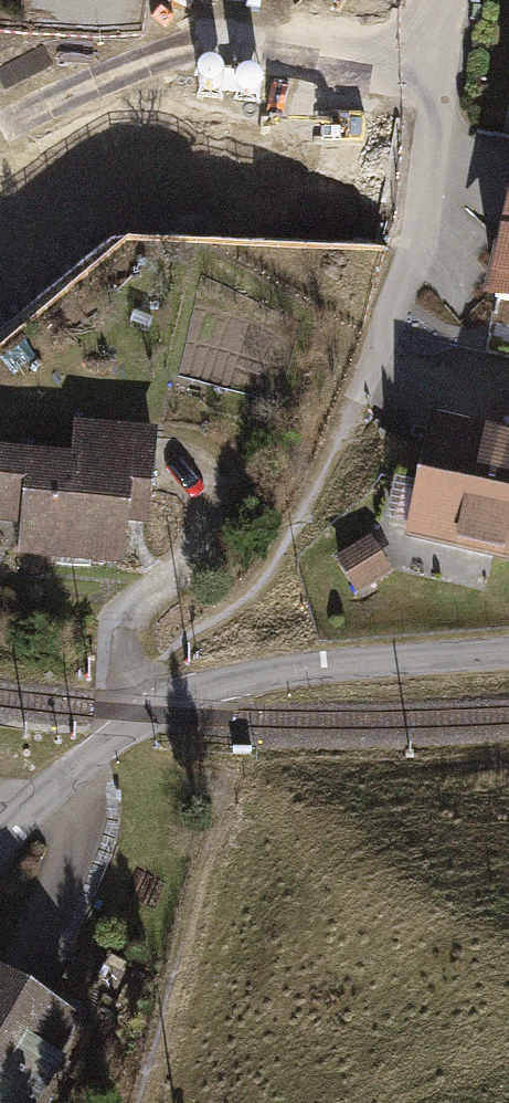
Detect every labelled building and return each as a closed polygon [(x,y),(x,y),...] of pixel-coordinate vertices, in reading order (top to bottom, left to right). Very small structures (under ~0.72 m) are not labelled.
[(393,0),(251,0),(251,1),(391,17),(393,0)] [(181,51),(172,86),(251,106),(260,72),(181,51)] [(386,226),(404,111),(307,95),(288,211),(386,226)] [(477,312),(508,318),(508,156),(477,312)] [(23,549),(114,559),(118,523),(138,525),(147,443),(73,435),(69,465),(1,458),(0,466),(0,525),(25,528),(23,549)] [(441,436),(421,533),(435,536),(431,553),(496,566),(499,550),(508,552),(508,450),(441,436)] [(322,565),(346,601),(386,575),(361,539),(322,565)] [(0,984),(0,1102),(49,1102),(88,1033),(0,984)]
